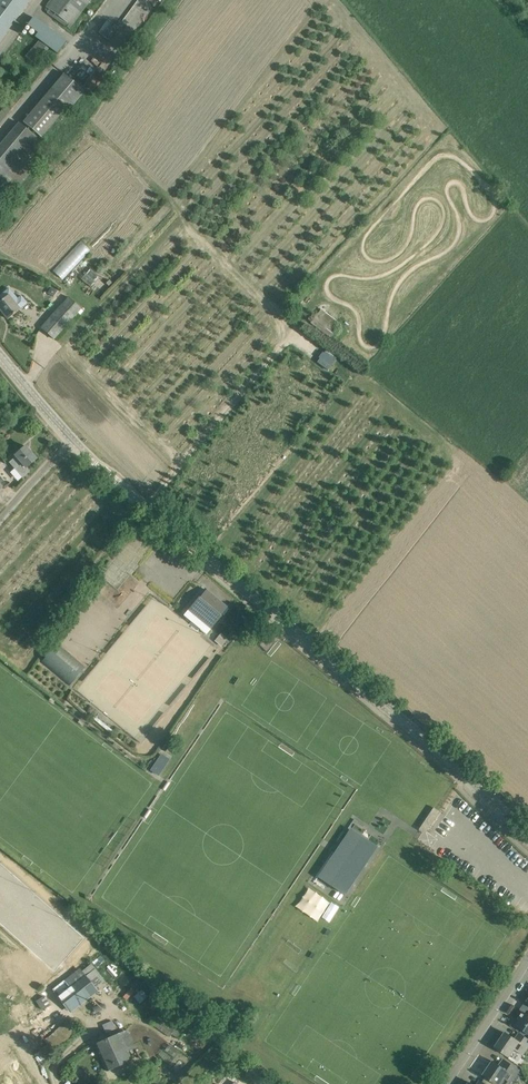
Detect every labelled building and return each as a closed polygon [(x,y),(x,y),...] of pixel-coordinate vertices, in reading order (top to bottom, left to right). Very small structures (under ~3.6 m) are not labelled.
[(29,0),(0,0),(0,39),(29,0)] [(46,6),(56,14),(54,17),(69,28),(89,0),(51,0),(46,6)] [(28,31),(63,51),(71,38),(36,18),(28,31)] [(39,39),(27,56),(36,63),(49,46),(39,39)] [(85,91),(65,73),(23,122),(42,137),(70,104),(73,106),(85,91)] [(5,107),(0,112),(0,126),(12,111),(5,107)] [(50,148),(19,123),(0,145),(0,200),(4,203),(50,148)] [(81,241),(54,271),(63,280),(91,250),(81,241)] [(83,280),(93,286),(100,275),(90,269),(83,280)] [(18,299),(9,289),(0,295),(0,296),(2,299),(0,302),(0,309),(8,319),(20,309),(20,308),(27,303),(21,296),(18,299)] [(53,339),(79,310),(82,313),(84,310),(69,296),(40,328),(53,339)] [(321,309),(311,322),(332,339),(341,324),(321,309)] [(9,462),(15,468),(22,477),(29,471),(27,467),(37,458),(26,446),(15,455),(16,456),(9,462)] [(190,608),(188,610),(211,629),(212,627),(222,616),(221,615),(222,614),(228,607),(206,589),(200,597),(199,597),(190,608)] [(228,639),(221,633),(215,640),(222,646),(228,639)] [(57,644),(42,662),(70,685),(85,667),(57,644)] [(170,759),(161,754),(150,770),(159,775),(170,759)] [(440,811),(433,807),(420,827),(426,831),(440,811)] [(375,847),(350,831),(337,850),(344,854),(325,882),(344,894),(375,847)] [(302,913),(313,921),(325,906),(313,898),(302,913)] [(54,989),(70,1010),(105,982),(92,963),(82,971),(80,969),(54,989)] [(45,996),(37,1001),(42,1010),(51,1005),(45,996)] [(523,1012),(518,1020),(520,1021),(517,1026),(527,1033),(527,1015),(523,1012)] [(184,1033),(158,1014),(151,1023),(170,1037),(172,1033),(180,1039),(184,1033)] [(107,1071),(117,1066),(132,1060),(128,1051),(135,1047),(127,1029),(95,1043),(107,1071)] [(520,1033),(515,1039),(506,1033),(496,1047),(509,1057),(515,1049),(523,1054),(527,1047),(527,1038),(520,1033)] [(493,1061),(484,1075),(496,1083),(511,1083),(512,1083),(511,1082),(520,1070),(504,1059),(500,1065),(493,1061)]
